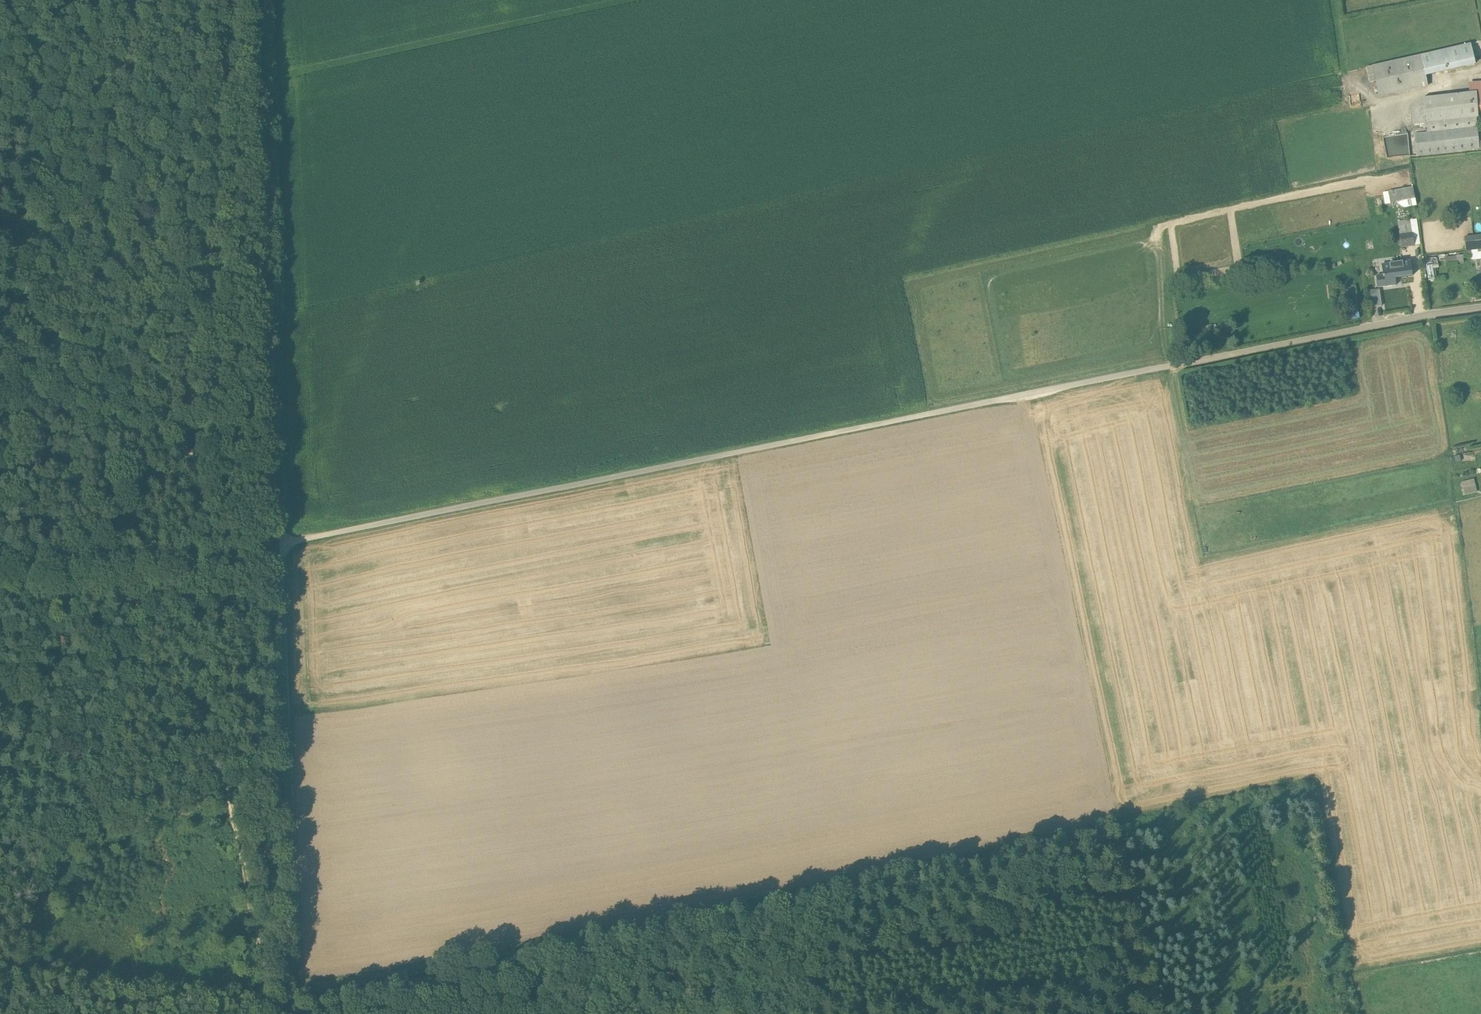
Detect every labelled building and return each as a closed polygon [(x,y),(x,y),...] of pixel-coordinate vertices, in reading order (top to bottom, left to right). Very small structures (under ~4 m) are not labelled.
[(1470,44),(1421,55),(1425,74),(1475,63),(1470,44)] [(1421,55),(1372,65),(1379,95),(1428,85),(1425,74),(1421,55)] [(1476,91),(1424,97),(1427,122),(1477,117),(1478,116),(1478,111),(1477,111),(1476,91)] [(1424,97),(1411,107),(1413,124),(1427,122),(1424,97)] [(1477,117),(1427,122),(1428,132),(1414,133),(1417,154),(1480,148),(1477,117)] [(1383,190),(1385,206),(1417,202),(1415,186),(1383,190)] [(1416,218),(1398,220),(1399,235),(1412,233),(1411,226),(1417,226),(1416,218)] [(1412,233),(1399,235),(1401,246),(1413,244),(1412,233)] [(1473,241),(1474,250),(1480,249),(1480,240),(1473,241)] [(1474,250),(1472,252),(1472,259),(1480,258),(1480,264),(1480,249),(1474,250)] [(1463,255),(1445,257),(1446,263),(1464,262),(1463,255)] [(1410,260),(1382,264),(1383,274),(1377,275),(1378,283),(1379,287),(1379,286),(1386,286),(1396,285),(1395,278),(1412,275),(1410,260)] [(1368,291),(1370,307),(1382,305),(1380,289),(1368,291)] [(1473,477),(1460,480),(1463,493),(1476,490),(1473,477)]
